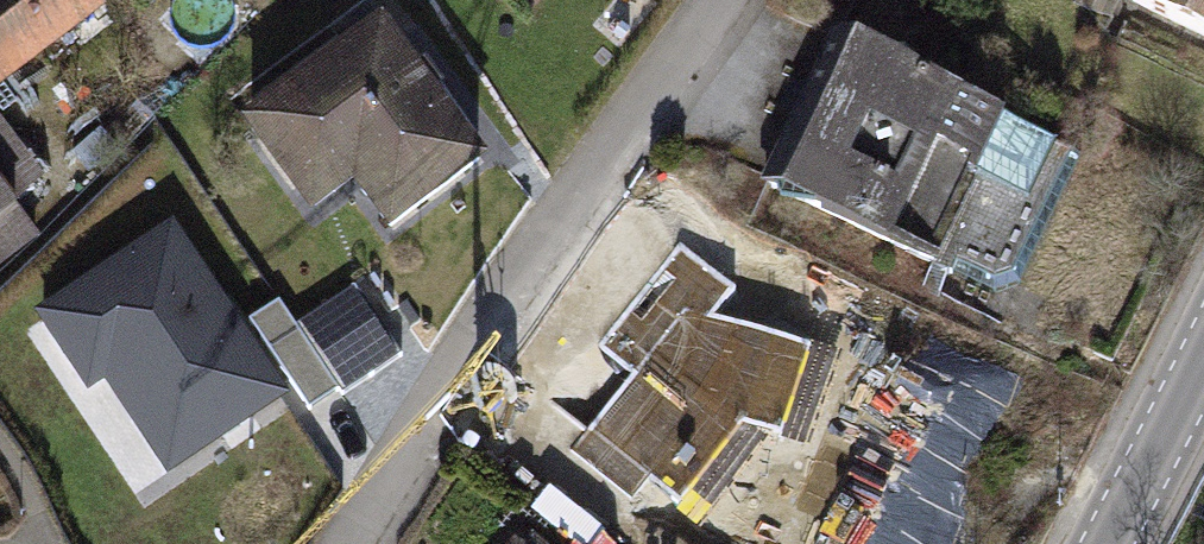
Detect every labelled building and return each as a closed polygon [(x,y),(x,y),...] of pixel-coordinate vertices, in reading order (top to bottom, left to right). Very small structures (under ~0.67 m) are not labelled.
[(109,2),(108,0),(0,0),(0,82),(109,2)] [(1126,9),(1203,43),(1203,0),(1130,0),(1126,9)] [(476,161),(368,12),(227,123),(304,220),(342,193),(382,244),(476,161)] [(996,113),(818,36),(745,185),(929,260),(996,113)] [(9,209),(0,197),(0,216),(9,209)] [(176,213),(33,305),(91,394),(106,384),(167,477),(294,395),(176,213)] [(797,385),(694,307),(553,477),(612,528),(652,485),(697,518),(797,385)]
